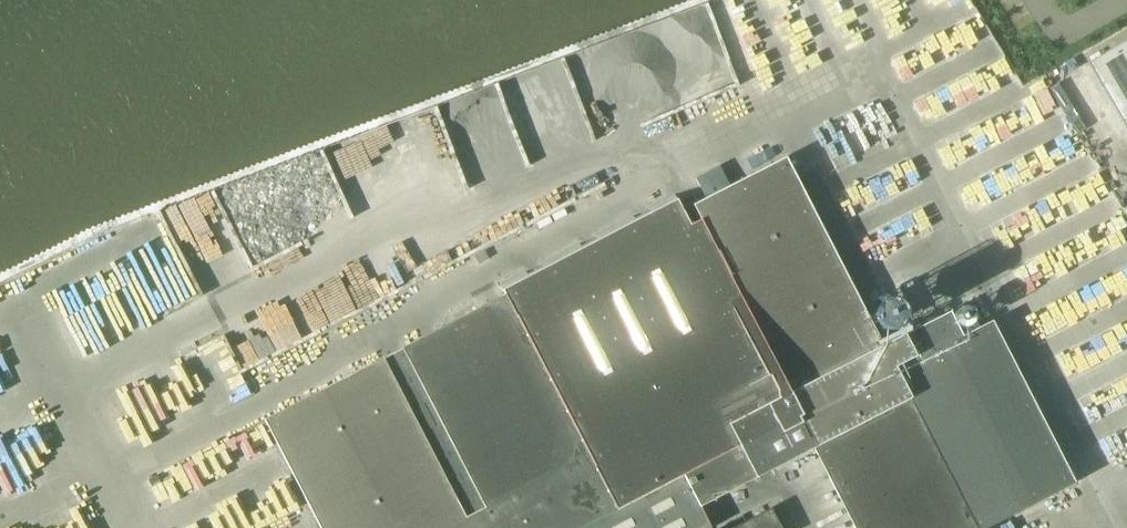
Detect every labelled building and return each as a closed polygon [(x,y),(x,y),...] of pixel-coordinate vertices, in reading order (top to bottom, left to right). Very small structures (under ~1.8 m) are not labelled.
[(1087,64),(1126,132),(1126,40),(1087,64)] [(693,206),(701,220),(815,448),(855,527),(986,527),(1073,483),(990,323),(964,337),(917,361),(902,333),(881,345),(869,321),(871,320),(873,299),(878,297),(814,171),(804,176),(799,166),(792,170),(786,158),(693,206)] [(264,419),(320,527),(711,527),(700,507),(814,449),(701,220),(690,226),(676,201),(502,291),(504,295),(264,419)] [(771,509),(733,527),(780,527),(771,509)]
